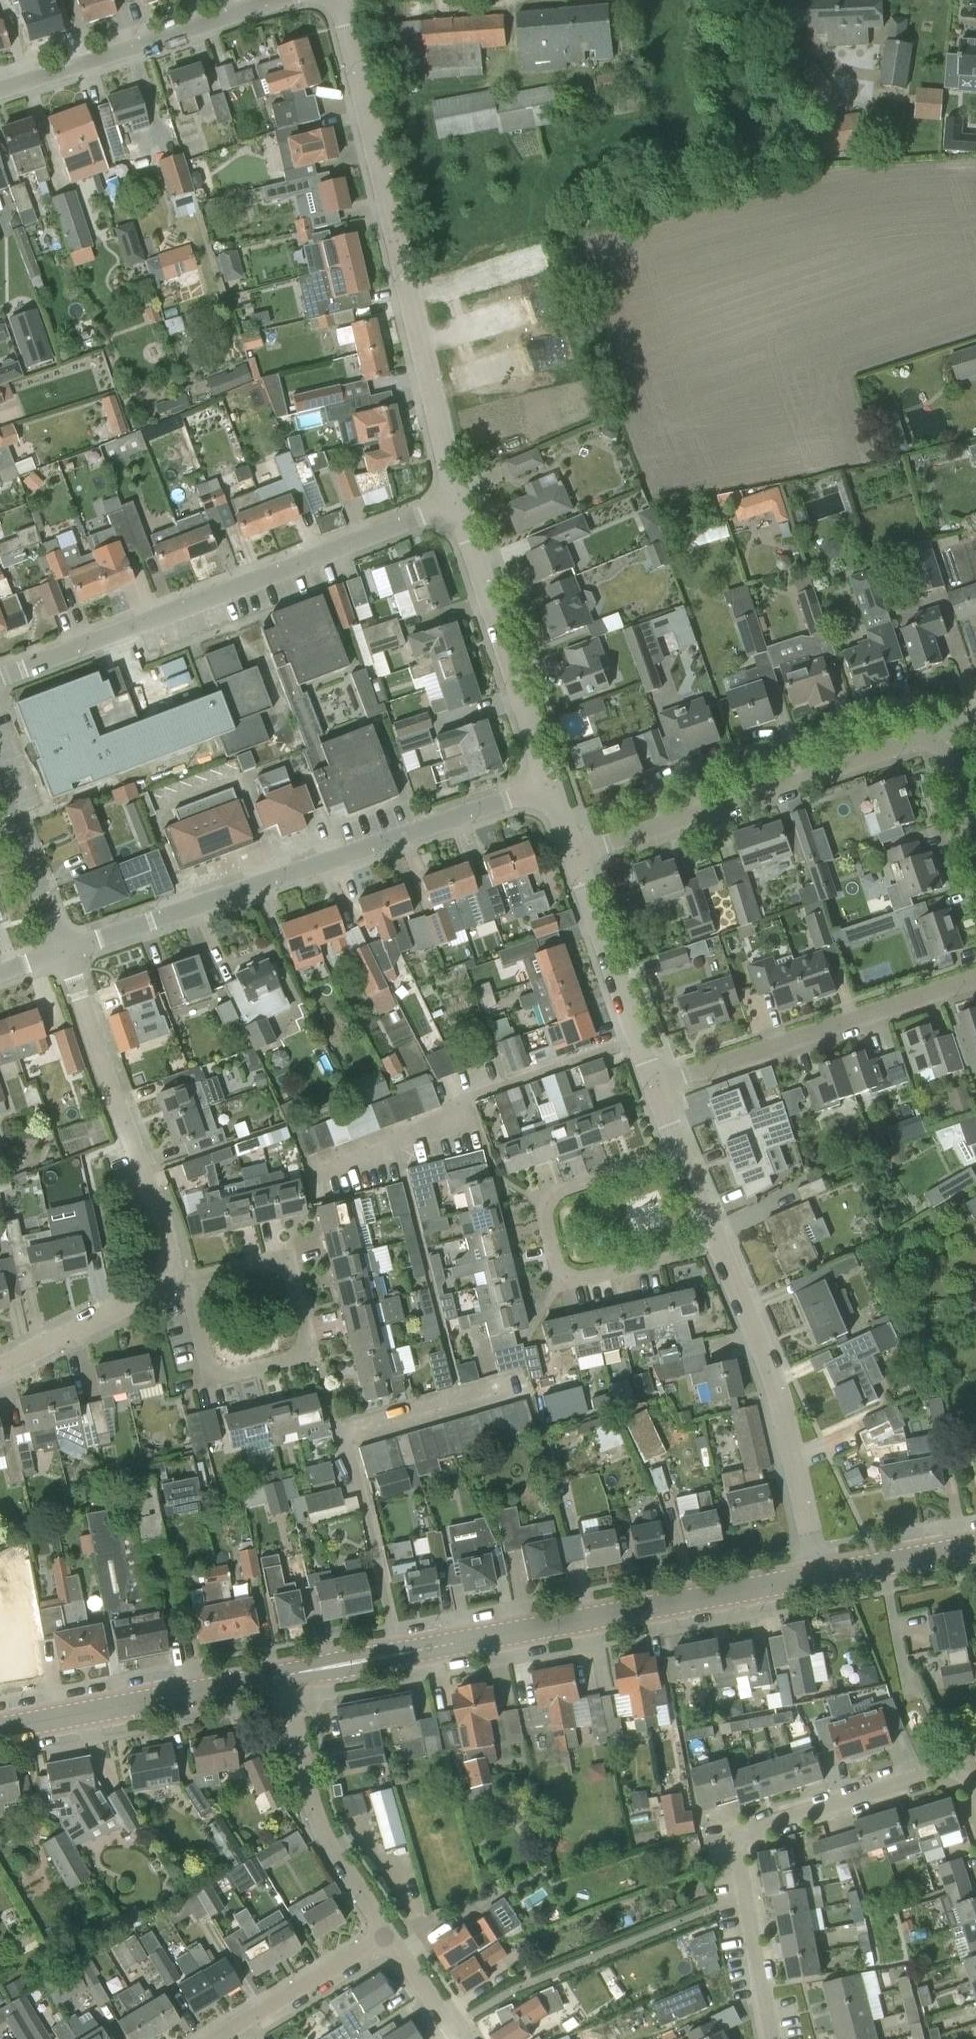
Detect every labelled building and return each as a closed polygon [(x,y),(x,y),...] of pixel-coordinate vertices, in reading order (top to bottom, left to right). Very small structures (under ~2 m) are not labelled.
[(23,23),(29,42),(61,32),(53,5),(51,6),(49,0),(35,0),(39,10),(20,16),(23,23)] [(83,25),(115,15),(110,0),(75,0),(83,25)] [(778,17),(779,32),(814,30),(814,35),(828,35),(828,47),(869,45),(868,28),(883,28),(882,0),(778,0),(778,17)] [(613,58),(611,26),(609,6),(518,14),(519,34),(523,73),(566,70),(565,62),(585,60),(585,52),(595,52),(595,59),(613,58)] [(400,23),(405,81),(483,74),(481,48),(506,45),(504,15),(400,23)] [(881,86),(905,89),(912,46),(904,45),(908,19),(892,16),(881,86)] [(9,49),(0,22),(0,52),(9,49)] [(254,68),(258,80),(263,78),(312,62),(305,40),(276,49),(279,60),(254,68)] [(944,89),(959,90),(960,76),(975,77),(975,42),(960,41),(957,76),(945,75),(944,89)] [(319,85),(312,62),(263,78),(269,96),(289,89),(290,94),(300,91),(319,85)] [(785,84),(809,115),(818,109),(826,119),(844,105),(837,95),(838,94),(813,62),(785,84)] [(215,69),(221,88),(222,92),(254,81),(250,69),(233,75),(230,64),(215,69)] [(193,98),(207,93),(198,66),(168,75),(181,119),(198,113),(193,98)] [(595,76),(598,93),(625,89),(622,71),(595,76)] [(432,103),(439,139),(498,128),(499,134),(560,122),(553,86),(493,97),(492,92),(432,103)] [(917,114),(939,119),(944,91),(922,87),(917,114)] [(110,112),(99,115),(106,139),(108,148),(121,144),(119,135),(116,127),(129,123),(132,132),(148,127),(136,89),(106,98),(110,112)] [(231,120),(224,101),(222,94),(209,98),(218,125),(231,120)] [(271,107),(278,130),(297,125),(300,124),(292,100),(271,107)] [(84,106),(66,113),(89,176),(97,173),(107,170),(84,106)] [(89,176),(66,113),(47,119),(71,183),(89,176)] [(822,120),(827,153),(866,147),(860,113),(822,120)] [(947,118),(944,150),(975,153),(975,151),(975,137),(961,135),(963,120),(947,118)] [(1,130),(7,149),(16,177),(34,172),(38,183),(49,180),(38,147),(29,121),(1,130)] [(297,125),(278,130),(274,131),(283,171),(297,168),(313,164),(336,158),(330,130),(300,137),(297,125)] [(191,190),(186,175),(180,155),(159,161),(170,199),(192,193),(191,190)] [(107,170),(97,173),(103,190),(120,184),(114,167),(107,170)] [(348,209),(342,181),(330,183),(327,172),(261,188),(265,202),(281,199),(281,201),(297,195),(303,194),(302,191),(308,190),(314,217),(348,209)] [(195,173),(186,175),(191,190),(198,188),(201,184),(198,175),(195,173)] [(9,188),(18,214),(32,209),(23,183),(9,188)] [(89,248),(92,247),(73,191),(51,198),(70,255),(74,267),(94,260),(89,248)] [(13,217),(10,223),(12,227),(21,224),(18,215),(13,217)] [(311,231),(308,219),(294,223),(297,234),(311,231)] [(133,225),(116,230),(127,267),(144,261),(133,225)] [(22,227),(12,231),(30,279),(38,276),(39,276),(22,227)] [(302,247),(309,275),(337,268),(361,263),(354,235),(330,241),(328,231),(310,235),(312,245),(302,247)] [(156,252),(164,278),(195,269),(189,248),(173,253),(171,248),(156,252)] [(224,278),(240,274),(235,252),(218,256),(224,278)] [(316,318),(351,310),(348,295),(367,291),(361,263),(337,268),(309,275),(314,297),(303,299),(308,320),(316,318)] [(38,276),(30,279),(34,290),(42,287),(38,276)] [(351,310),(316,318),(318,329),(319,330),(354,322),(351,310)] [(9,320),(25,369),(52,360),(35,311),(9,320)] [(251,321),(241,323),(243,331),(270,325),(267,312),(250,316),(251,321)] [(160,323),(165,337),(181,332),(176,317),(160,323)] [(316,318),(308,320),(311,331),(318,329),(316,318)] [(354,343),(357,354),(380,349),(374,321),(350,327),(351,328),(335,331),(338,347),(354,343)] [(387,377),(380,349),(357,354),(344,357),(350,385),(387,377)] [(958,382),(975,376),(975,349),(950,357),(958,382)] [(3,362),(1,366),(2,368),(0,368),(0,385),(23,377),(17,362),(13,363),(12,361),(9,360),(3,362)] [(205,382),(183,391),(190,408),(212,399),(205,382)] [(343,403),(339,386),(292,397),(297,414),(343,403)] [(101,400),(113,437),(126,433),(113,396),(101,400)] [(373,428),(376,440),(400,435),(394,407),(369,413),(368,409),(377,407),(374,396),(324,408),(280,418),(283,431),(292,429),(291,426),(339,416),(355,412),(359,431),(373,428)] [(15,467),(14,464),(14,465),(7,447),(18,443),(12,425),(0,430),(0,472),(15,467)] [(604,428),(602,432),(603,436),(611,440),(616,439),(618,435),(616,430),(608,426),(604,428)] [(400,435),(376,440),(378,451),(362,455),(367,473),(354,476),(351,470),(334,475),(344,502),(388,485),(384,468),(407,462),(400,435)] [(968,443),(969,448),(974,463),(975,463),(975,440),(968,443)] [(281,481),(255,491),(270,530),(297,520),(286,492),(301,487),(294,466),(293,466),(292,462),(287,450),(273,455),(277,468),(281,481)] [(506,463),(512,477),(531,470),(543,465),(537,450),(506,463)] [(35,469),(30,458),(14,464),(15,467),(18,475),(35,469)] [(306,461),(294,466),(301,487),(314,482),(306,461)] [(233,472),(237,484),(251,478),(247,466),(233,472)] [(1,486),(0,484),(18,478),(18,477),(19,477),(18,475),(15,467),(0,472),(0,486),(1,486)] [(33,472),(22,482),(32,492),(42,482),(33,472)] [(215,479),(205,483),(223,530),(234,526),(226,504),(225,504),(215,479)] [(506,506),(517,533),(573,510),(563,486),(562,482),(558,483),(558,484),(542,490),(538,481),(525,486),(529,496),(506,506)] [(223,530),(205,483),(195,487),(205,511),(204,512),(212,534),(223,530)] [(270,530),(255,491),(230,501),(236,517),(235,517),(243,540),(270,530)] [(767,492),(734,503),(740,522),(773,510),(767,492)] [(316,499),(307,502),(311,513),(320,510),(316,499)] [(100,568),(98,569),(106,593),(132,583),(122,556),(136,551),(137,550),(126,520),(122,510),(121,510),(106,516),(117,544),(94,552),(100,568)] [(339,511),(315,520),(321,534),(345,525),(339,511)] [(176,526),(175,526),(188,561),(215,551),(206,528),(205,528),(199,514),(175,523),(176,526)] [(563,541),(588,531),(582,515),(528,538),(534,552),(527,555),(536,576),(532,577),(535,584),(574,568),(563,541)] [(136,516),(126,520),(137,550),(136,551),(141,562),(152,558),(136,516)] [(22,551),(22,549),(40,543),(34,526),(15,533),(16,538),(0,544),(0,558),(22,551)] [(188,561),(175,526),(149,536),(154,548),(152,548),(161,571),(188,561)] [(656,529),(647,532),(652,545),(661,541),(656,529)] [(944,587),(932,550),(933,549),(930,540),(914,545),(917,555),(909,557),(922,595),(944,587)] [(98,569),(91,553),(91,554),(79,558),(79,557),(75,545),(60,551),(59,550),(45,555),(44,556),(53,581),(54,581),(54,582),(69,576),(79,603),(106,593),(98,569)] [(0,558),(0,562),(3,568),(26,559),(22,551),(0,558)] [(393,595),(438,580),(430,555),(400,564),(400,562),(383,568),(392,595),(393,595)] [(850,578),(856,594),(863,591),(872,617),(888,612),(874,570),(850,578)] [(11,596),(4,579),(3,580),(0,571),(0,600),(11,596)] [(345,583),(352,605),(366,601),(358,578),(345,583)] [(547,589),(553,605),(541,611),(553,640),(587,626),(593,623),(588,612),(593,611),(596,604),(592,593),(585,591),(580,593),(574,578),(547,589)] [(438,580),(393,595),(401,620),(416,615),(416,616),(446,606),(438,580)] [(54,581),(53,581),(37,587),(49,618),(66,612),(54,582),(54,581)] [(325,589),(339,632),(354,627),(341,584),(325,589)] [(952,601),(958,620),(975,614),(975,586),(950,595),(952,601)] [(798,595),(811,637),(828,632),(814,590),(798,595)] [(0,600),(0,631),(19,624),(15,613),(18,613),(11,596),(0,600)] [(341,804),(346,817),(362,811),(360,805),(378,799),(380,804),(397,797),(370,726),(353,732),(355,738),(337,745),(335,739),(320,745),(317,738),(322,736),(305,692),(300,694),(298,686),(313,681),(311,675),(328,668),(330,674),(347,667),(320,596),(303,603),(305,608),(288,615),(286,609),(269,616),(274,628),(261,633),(301,740),(305,749),(301,750),(324,811),(341,804)] [(902,630),(916,671),(942,663),(934,638),(948,634),(939,607),(914,615),(917,625),(902,630)] [(741,636),(745,635),(752,657),(767,652),(755,614),(736,620),(741,636)] [(361,630),(365,643),(400,632),(396,619),(384,623),(384,622),(361,630)] [(593,623),(587,626),(592,639),(597,638),(606,634),(600,620),(593,623)] [(662,688),(654,665),(665,662),(650,622),(625,631),(647,694),(662,688)] [(858,644),(860,648),(844,653),(856,691),(861,689),(864,691),(871,688),(873,685),(891,680),(886,665),(902,660),(891,624),(867,631),(870,640),(858,644)] [(415,659),(416,665),(461,650),(453,625),(407,640),(413,660),(415,659)] [(400,632),(365,643),(370,656),(393,649),(405,645),(400,632)] [(572,669),(561,673),(571,700),(609,687),(599,660),(604,658),(597,638),(592,639),(565,649),(572,669)] [(115,776),(217,738),(225,758),(267,742),(257,715),(271,710),(255,668),(241,673),(231,646),(202,657),(216,694),(137,724),(123,688),(116,668),(97,675),(96,674),(13,705),(27,745),(30,744),(37,761),(34,762),(49,801),(115,776)] [(832,694),(834,693),(819,647),(779,660),(794,706),(810,701),(812,707),(834,700),(832,694)] [(435,673),(439,686),(469,676),(461,650),(416,665),(416,666),(408,669),(412,681),(421,678),(435,673)] [(769,717),(774,715),(767,696),(758,667),(743,672),(748,686),(726,693),(728,699),(734,718),(739,716),(744,731),(770,722),(769,717)] [(349,674),(367,718),(385,712),(382,704),(386,703),(383,693),(373,697),(364,669),(349,674)] [(469,676),(439,686),(443,699),(429,703),(434,715),(447,710),(447,711),(478,701),(469,676)] [(602,701),(584,707),(587,718),(606,711),(602,701)] [(661,719),(668,738),(682,733),(688,752),(721,740),(714,721),(709,708),(688,716),(684,706),(659,715),(661,719)] [(393,726),(396,739),(397,738),(420,730),(428,728),(432,727),(427,714),(393,726)] [(442,762),(444,761),(492,745),(485,722),(454,732),(434,739),(442,762)] [(397,738),(396,739),(395,740),(400,755),(404,753),(433,744),(428,728),(420,730),(397,738)] [(660,730),(644,735),(652,757),(656,769),(672,763),(668,753),(667,753),(664,744),(664,743),(660,730)] [(238,764),(241,773),(301,750),(305,749),(301,740),(238,764)] [(604,754),(585,761),(595,790),(644,773),(640,762),(632,740),(603,750),(604,754)] [(444,761),(448,771),(446,772),(450,785),(500,769),(492,745),(444,761)] [(186,772),(183,764),(169,769),(173,777),(186,772)] [(407,773),(415,797),(436,790),(428,766),(407,773)] [(265,801),(253,805),(263,831),(275,827),(279,838),(305,828),(301,816),(312,812),(302,787),(291,791),(283,768),(256,777),(260,789),(265,801)] [(170,774),(162,777),(165,785),(173,782),(170,774)] [(876,813),(864,817),(871,837),(915,822),(904,792),(909,790),(904,776),(867,789),(876,813)] [(136,798),(131,784),(118,789),(124,803),(136,798)] [(252,843),(243,820),(248,818),(241,800),(236,802),(231,788),(173,810),(178,824),(162,830),(179,872),(210,860),(219,857),(217,852),(227,848),(229,853),(257,842),(257,841),(252,843)] [(112,861),(101,833),(99,834),(87,803),(65,812),(73,833),(75,839),(77,844),(78,843),(89,869),(112,861)] [(135,803),(125,807),(141,848),(151,844),(135,803)] [(791,815),(809,869),(822,864),(804,810),(791,815)] [(734,834),(740,853),(746,872),(792,856),(781,822),(752,832),(751,828),(734,834)] [(816,832),(822,862),(835,859),(829,829),(816,832)] [(942,888),(930,854),(922,857),(917,843),(912,844),(893,851),(885,853),(890,868),(893,867),(898,884),(886,889),(894,913),(895,912),(913,906),(911,899),(942,888)] [(503,851),(522,905),(526,916),(548,908),(542,891),(532,895),(529,887),(525,876),(535,872),(526,844),(503,851)] [(119,883),(149,872),(151,877),(165,872),(156,850),(74,881),(79,895),(82,901),(86,912),(124,897),(123,895),(119,883)] [(511,909),(522,905),(503,851),(481,859),(491,888),(502,884),(511,909)] [(665,903),(685,897),(675,861),(663,865),(660,859),(635,867),(650,912),(666,907),(665,903)] [(822,864),(809,869),(821,904),(838,898),(826,863),(822,864)] [(464,864),(442,871),(457,912),(461,925),(473,921),(464,897),(474,893),(464,864)] [(444,911),(425,918),(435,946),(434,946),(435,947),(455,940),(451,929),(461,925),(457,912),(442,871),(420,879),(430,908),(441,904),(444,911)] [(729,889),(741,927),(753,924),(757,922),(744,884),(729,889)] [(400,886),(377,894),(398,954),(399,953),(411,949),(401,919),(409,916),(400,886)] [(496,890),(484,894),(493,920),(505,916),(496,890)] [(379,940),(366,945),(381,974),(391,969),(398,954),(377,894),(355,901),(365,931),(375,927),(379,940)] [(493,920),(484,894),(472,897),(481,924),(493,920)] [(693,920),(685,923),(690,939),(715,931),(704,898),(688,904),(693,920)] [(913,906),(895,912),(896,914),(887,917),(891,930),(908,924),(914,941),(910,942),(917,964),(921,963),(962,950),(949,910),(930,916),(925,902),(913,906)] [(333,909),(307,918),(316,946),(329,941),(333,954),(345,950),(340,938),(342,937),(333,909)] [(806,917),(816,950),(834,944),(823,911),(806,917)] [(569,913),(569,912),(529,926),(534,940),(574,926),(573,925),(574,924),(570,913),(569,913)] [(435,946),(425,918),(424,918),(424,916),(407,922),(416,952),(434,946),(435,946)] [(321,961),(316,946),(307,918),(279,927),(294,971),(321,961)] [(866,922),(842,930),(847,948),(871,940),(866,922)] [(741,927),(738,928),(741,939),(756,934),(753,924),(741,927)] [(381,974),(366,945),(345,956),(367,998),(387,989),(380,975),(381,974)] [(522,959),(529,982),(569,968),(561,946),(533,956),(522,959)] [(658,956),(663,971),(682,965),(690,962),(685,947),(677,950),(658,956)] [(823,952),(794,962),(808,1002),(836,992),(830,973),(823,952)] [(155,969),(162,988),(169,1010),(209,996),(196,956),(155,969)] [(808,1002),(794,962),(792,956),(773,962),(772,959),(750,967),(753,976),(760,995),(772,991),(779,1012),(808,1002)] [(242,1028),(252,1049),(253,1052),(276,1042),(265,1020),(290,1008),(285,998),(282,1000),(277,989),(275,983),(279,981),(272,963),(267,965),(265,961),(233,975),(235,979),(221,985),(229,1002),(229,1001),(238,1019),(242,1028)] [(473,962),(464,965),(466,971),(475,968),(473,962)] [(529,982),(537,1005),(577,991),(569,968),(529,982)] [(123,1009),(138,1053),(162,1045),(153,1019),(158,1018),(143,974),(113,984),(122,1010),(123,1009)] [(697,988),(699,993),(698,994),(679,1000),(689,1032),(730,1020),(726,1008),(740,1004),(732,977),(697,988)] [(476,988),(480,1000),(491,996),(487,984),(476,988)] [(545,1027),(545,1028),(585,1014),(577,991),(537,1005),(536,1005),(544,1027),(545,1027)] [(491,996),(480,1000),(484,1010),(495,1006),(491,996)] [(222,1027),(238,1019),(229,1001),(229,1002),(214,1008),(222,1027)] [(956,1028),(968,1065),(975,1063),(975,1010),(958,1016),(961,1026),(956,1028)] [(35,1011),(5,1021),(18,1061),(37,1055),(37,1053),(46,1050),(42,1038),(44,1037),(35,1011)] [(585,1014),(545,1028),(546,1032),(553,1050),(593,1037),(585,1014)] [(488,1024),(495,1044),(512,1038),(505,1019),(488,1024)] [(5,1021),(0,1022),(0,1066),(18,1061),(5,1021)] [(933,1069),(936,1079),(964,1070),(953,1034),(940,1039),(937,1032),(932,1034),(930,1026),(902,1035),(915,1075),(933,1069)] [(53,1033),(67,1075),(82,1070),(69,1028),(53,1033)] [(512,1038),(495,1044),(499,1056),(499,1055),(506,1075),(527,1068),(521,1049),(516,1037),(512,1038)] [(424,1057),(436,1080),(456,1072),(444,1048),(424,1057)] [(258,1064),(253,1052),(252,1049),(242,1052),(248,1068),(258,1064)] [(871,1095),(907,1083),(897,1052),(868,1062),(864,1052),(842,1059),(854,1096),(869,1091),(871,1095)] [(577,1067),(585,1090),(609,1082),(601,1059),(577,1067)] [(854,1096),(842,1059),(820,1067),(823,1077),(805,1083),(812,1102),(815,1113),(841,1105),(839,1101),(854,1096)] [(156,1096),(165,1121),(207,1106),(199,1082),(204,1081),(199,1066),(160,1079),(165,1093),(156,1096)] [(378,1071),(363,1078),(373,1102),(388,1095),(378,1071)] [(263,1074),(253,1078),(257,1089),(266,1085),(263,1074)] [(554,1158),(557,1157),(559,1163),(580,1155),(578,1150),(560,1096),(553,1075),(541,1080),(548,1103),(537,1107),(542,1122),(554,1158)] [(731,1093),(710,1101),(716,1120),(713,1121),(722,1146),(722,1147),(726,1145),(790,1123),(783,1102),(762,1110),(749,1115),(736,1079),(727,1082),(731,1093)] [(529,1084),(534,1099),(542,1096),(537,1082),(529,1084)] [(432,1085),(416,1091),(424,1113),(441,1107),(432,1085)] [(517,1088),(504,1092),(508,1104),(509,1104),(521,1100),(517,1088)] [(416,1091),(385,1102),(394,1124),(424,1113),(416,1091)] [(792,1091),(782,1094),(786,1107),(796,1103),(792,1091)] [(512,1114),(509,1104),(508,1104),(504,1092),(492,1096),(507,1138),(510,1137),(512,1143),(497,1148),(506,1174),(530,1166),(521,1139),(520,1140),(517,1130),(512,1114)] [(570,1093),(560,1096),(578,1150),(603,1141),(593,1115),(589,1101),(575,1106),(570,1093)] [(950,1101),(955,1117),(974,1111),(968,1094),(950,1101)] [(521,1100),(509,1104),(512,1114),(524,1110),(521,1100)] [(292,1133),(296,1135),(295,1133),(305,1129),(291,1101),(280,1106),(287,1122),(292,1133)] [(385,1102),(370,1108),(378,1130),(394,1124),(385,1102)] [(207,1106),(165,1121),(173,1146),(183,1142),(187,1155),(206,1149),(225,1142),(221,1128),(216,1130),(207,1106)] [(617,1106),(593,1115),(603,1141),(627,1133),(617,1106)] [(370,1108),(356,1113),(364,1135),(378,1130),(370,1108)] [(356,1113),(341,1118),(349,1141),(364,1135),(356,1113)] [(341,1118),(325,1124),(334,1147),(349,1141),(341,1118)] [(954,1126),(954,1128),(953,1146),(964,1167),(975,1163),(975,1119),(954,1126)] [(554,1158),(542,1122),(517,1130),(520,1140),(521,1139),(530,1166),(554,1158)] [(232,1127),(237,1139),(246,1136),(242,1123),(232,1127)] [(790,1123),(726,1145),(732,1162),(728,1163),(737,1188),(742,1187),(747,1200),(773,1185),(770,1176),(761,1153),(781,1146),(795,1141),(790,1123)] [(325,1124),(311,1129),(319,1152),(334,1147),(325,1124)] [(286,1128),(258,1138),(262,1149),(290,1139),(286,1128)] [(295,1133),(296,1135),(304,1157),(319,1152),(311,1129),(305,1131),(305,1129),(295,1133)] [(262,1149),(258,1138),(245,1142),(250,1154),(262,1149)] [(221,1150),(209,1155),(212,1166),(225,1162),(224,1161),(232,1158),(229,1148),(221,1150)] [(212,1166),(209,1155),(181,1164),(186,1181),(205,1175),(208,1188),(200,1190),(204,1206),(196,1208),(198,1215),(186,1218),(191,1237),(202,1234),(203,1236),(228,1230),(218,1188),(212,1166)] [(406,1169),(420,1225),(433,1221),(432,1221),(435,1220),(425,1179),(439,1176),(435,1162),(406,1169)] [(463,1192),(468,1212),(468,1213),(495,1206),(485,1164),(444,1174),(449,1196),(463,1192)] [(279,1171),(268,1174),(278,1218),(304,1212),(296,1183),(283,1186),(279,1171)] [(243,1181),(253,1224),(278,1218),(268,1174),(243,1181)] [(927,1193),(935,1207),(962,1191),(955,1178),(927,1193)] [(796,1190),(801,1202),(827,1191),(822,1179),(796,1190)] [(243,1181),(218,1188),(228,1230),(253,1224),(243,1181)] [(398,1217),(399,1218),(409,1216),(401,1184),(384,1187),(392,1219),(398,1217)] [(966,1204),(975,1221),(975,1222),(975,1198),(966,1204)] [(631,1233),(665,1226),(660,1199),(626,1206),(631,1233)] [(317,1209),(324,1236),(367,1226),(367,1224),(364,1225),(357,1200),(317,1209)] [(782,1256),(779,1258),(785,1274),(817,1261),(803,1227),(815,1221),(808,1203),(767,1220),(782,1256)] [(81,1224),(49,1231),(59,1276),(85,1270),(80,1249),(99,1245),(90,1204),(78,1207),(81,1224)] [(465,1239),(501,1230),(495,1206),(468,1213),(468,1212),(457,1214),(463,1239),(465,1239)] [(409,1216),(399,1218),(401,1229),(411,1227),(409,1216)] [(10,1246),(12,1257),(15,1268),(29,1265),(33,1281),(59,1276),(49,1231),(20,1237),(16,1220),(4,1223),(9,1246),(10,1246)] [(433,1221),(420,1225),(422,1234),(435,1231),(433,1221)] [(324,1236),(330,1261),(370,1251),(370,1250),(372,1249),(367,1226),(324,1236)] [(480,1262),(509,1254),(508,1249),(506,1250),(501,1230),(465,1239),(468,1250),(460,1259),(453,1260),(455,1267),(480,1261),(480,1262)] [(377,1251),(381,1271),(391,1269),(387,1249),(377,1251)] [(330,1261),(336,1286),(377,1276),(377,1275),(378,1274),(377,1270),(378,1270),(377,1262),(374,1263),(372,1253),(371,1253),(370,1251),(330,1261)] [(407,1254),(411,1267),(421,1265),(418,1252),(407,1254)] [(483,1272),(486,1285),(486,1286),(514,1279),(511,1269),(517,1268),(517,1267),(516,1267),(514,1257),(509,1255),(509,1254),(480,1262),(480,1261),(455,1267),(450,1268),(453,1280),(483,1272)] [(428,1258),(432,1273),(442,1271),(438,1256),(428,1258)] [(842,1318),(854,1313),(844,1290),(832,1295),(826,1282),(833,1279),(860,1268),(855,1256),(828,1267),(825,1269),(807,1277),(811,1287),(795,1295),(817,1347),(848,1334),(842,1318)] [(7,1307),(6,1301),(21,1298),(14,1269),(15,1268),(12,1257),(0,1260),(0,1309),(7,1307)] [(421,1265),(411,1267),(414,1279),(424,1276),(421,1265)] [(432,1273),(438,1298),(451,1294),(450,1293),(443,1295),(440,1286),(444,1281),(442,1271),(432,1273)] [(336,1286),(342,1311),(383,1301),(382,1300),(383,1300),(377,1276),(336,1286)] [(474,1289),(480,1313),(520,1304),(514,1279),(486,1286),(486,1285),(474,1289)] [(676,1346),(675,1346),(678,1360),(681,1359),(681,1360),(705,1354),(702,1338),(689,1341),(684,1321),(698,1318),(697,1314),(693,1299),(691,1291),(664,1297),(670,1324),(671,1324),(676,1346)] [(451,1294),(438,1298),(444,1322),(457,1319),(451,1294)] [(646,1329),(670,1324),(664,1297),(640,1302),(646,1329)] [(703,1297),(693,1299),(697,1314),(706,1312),(703,1297)] [(348,1335),(376,1328),(391,1324),(389,1314),(386,1315),(383,1301),(342,1311),(348,1335)] [(420,1304),(423,1317),(433,1314),(430,1302),(420,1304)] [(631,1333),(646,1329),(640,1302),(615,1308),(625,1348),(634,1346),(631,1333)] [(526,1328),(520,1304),(480,1313),(466,1316),(457,1319),(460,1331),(470,1329),(469,1327),(485,1323),(488,1336),(492,1352),(492,1353),(521,1346),(522,1349),(521,1344),(516,1346),(515,1344),(513,1334),(512,1331),(526,1328)] [(600,1353),(625,1348),(615,1308),(591,1313),(600,1353)] [(575,1359),(600,1353),(591,1313),(566,1319),(572,1346),(575,1359)] [(433,1314),(423,1317),(426,1329),(437,1326),(433,1314)] [(547,1351),(572,1346),(566,1319),(541,1324),(547,1351)] [(837,1391),(839,1391),(841,1396),(839,1397),(846,1413),(878,1399),(861,1361),(900,1344),(890,1323),(838,1347),(839,1349),(841,1347),(845,1356),(825,1365),(837,1391)] [(348,1335),(354,1359),(382,1352),(376,1328),(348,1335)] [(523,1357),(526,1366),(532,1391),(544,1388),(534,1346),(522,1349),(523,1357)] [(656,1351),(659,1364),(678,1360),(675,1346),(656,1351)] [(406,1372),(415,1370),(411,1348),(402,1349),(406,1372)] [(382,1352),(354,1359),(360,1385),(361,1385),(365,1402),(386,1397),(382,1379),(402,1375),(400,1364),(398,1364),(395,1349),(382,1352)] [(451,1388),(446,1364),(442,1352),(426,1356),(435,1392),(451,1388)] [(120,1363),(126,1391),(126,1392),(165,1383),(160,1356),(146,1359),(146,1357),(120,1363)] [(497,1374),(526,1366),(523,1357),(494,1364),(497,1374)] [(678,1360),(659,1364),(659,1365),(651,1367),(658,1381),(685,1375),(681,1360),(681,1359),(678,1360)] [(728,1398),(731,1410),(735,1409),(732,1397),(740,1395),(732,1362),(703,1369),(704,1370),(688,1374),(691,1387),(706,1384),(711,1403),(728,1398)] [(94,1368),(101,1401),(103,1410),(113,1408),(110,1395),(126,1391),(120,1363),(94,1368)] [(456,1369),(456,1373),(459,1385),(476,1381),(472,1365),(456,1369)] [(610,1393),(609,1394),(612,1404),(633,1398),(627,1380),(607,1384),(610,1393)] [(652,1391),(650,1380),(633,1384),(636,1395),(652,1391)] [(390,1384),(393,1395),(404,1392),(401,1381),(390,1384)] [(72,1390),(46,1395),(56,1441),(63,1440),(85,1451),(85,1449),(98,1446),(89,1404),(75,1406),(72,1390)] [(297,1400),(288,1403),(295,1431),(297,1440),(307,1438),(305,1429),(328,1423),(322,1398),(314,1399),(313,1396),(309,1397),(308,1392),(295,1395),(297,1400)] [(612,1404),(609,1394),(590,1399),(593,1409),(612,1404)] [(12,1429),(21,1471),(33,1468),(29,1452),(42,1449),(42,1453),(57,1450),(56,1441),(46,1395),(19,1401),(25,1426),(12,1429)] [(295,1431),(288,1403),(285,1403),(283,1398),(271,1401),(272,1407),(263,1409),(270,1437),(272,1447),(282,1445),(280,1435),(295,1431)] [(941,1399),(928,1401),(932,1425),(945,1423),(941,1399)] [(525,1400),(511,1404),(520,1435),(534,1431),(525,1400)] [(101,1401),(89,1404),(98,1446),(109,1444),(103,1410),(101,1401)] [(223,1419),(231,1449),(244,1446),(244,1444),(270,1437),(263,1409),(260,1410),(258,1404),(246,1407),(247,1413),(240,1414),(239,1409),(226,1412),(227,1419),(223,1419)] [(511,1404),(500,1407),(509,1438),(520,1435),(511,1404)] [(862,1420),(867,1431),(889,1421),(894,1432),(904,1427),(905,1426),(896,1405),(862,1420)] [(500,1407),(488,1411),(497,1441),(509,1438),(500,1407)] [(735,1409),(731,1410),(731,1412),(731,1413),(744,1470),(720,1475),(732,1525),(771,1517),(760,1469),(768,1467),(754,1407),(736,1411),(735,1409)] [(213,1409),(199,1413),(206,1443),(221,1440),(213,1409)] [(488,1411),(476,1414),(485,1445),(497,1441),(488,1411)] [(206,1443),(199,1413),(184,1416),(194,1455),(207,1452),(205,1444),(206,1443)] [(476,1414),(465,1417),(474,1448),(485,1445),(476,1414)] [(608,1416),(576,1428),(578,1436),(611,1424),(608,1416)] [(465,1417),(453,1421),(462,1451),(474,1448),(465,1417)] [(453,1421),(441,1424),(449,1455),(462,1451),(453,1421)] [(889,1421),(867,1431),(872,1442),(888,1434),(890,1433),(894,1432),(889,1421)] [(441,1424),(429,1428),(438,1458),(449,1455),(441,1424)] [(4,1457),(9,1485),(23,1482),(21,1471),(12,1429),(12,1427),(0,1429),(0,1458),(4,1457)] [(907,1442),(905,1432),(904,1427),(894,1432),(890,1433),(888,1434),(891,1451),(907,1447),(906,1442),(907,1442)] [(429,1428),(418,1431),(427,1462),(436,1459),(438,1458),(429,1428)] [(418,1431),(405,1434),(414,1465),(427,1462),(418,1431)] [(405,1434),(394,1438),(403,1468),(414,1465),(405,1434)] [(907,1447),(910,1463),(915,1492),(944,1487),(935,1437),(927,1438),(907,1442),(906,1442),(907,1447)] [(394,1438),(382,1441),(392,1472),(403,1468),(394,1438)] [(382,1441),(370,1445),(380,1475),(392,1472),(382,1441)] [(552,1481),(590,1471),(586,1451),(563,1457),(559,1442),(543,1446),(552,1481)] [(380,1475),(370,1445),(358,1448),(367,1479),(380,1475)] [(436,1459),(427,1462),(414,1465),(418,1477),(440,1470),(436,1459)] [(915,1492),(910,1463),(896,1465),(895,1459),(880,1462),(887,1498),(915,1492)] [(334,1481),(329,1462),(310,1466),(303,1468),(308,1487),(334,1481)] [(410,1489),(404,1469),(374,1478),(380,1498),(410,1489)] [(266,1473),(268,1483),(280,1481),(278,1471),(266,1473)] [(201,1500),(196,1477),(161,1485),(165,1507),(201,1500)] [(143,1551),(166,1547),(151,1478),(123,1483),(132,1527),(119,1530),(123,1560),(127,1579),(123,1592),(129,1619),(127,1619),(134,1657),(167,1650),(164,1631),(155,1586),(153,1586),(151,1574),(148,1575),(143,1551)] [(298,1498),(293,1478),(281,1481),(281,1482),(285,1501),(298,1498)] [(285,1501),(281,1482),(262,1487),(270,1516),(288,1511),(285,1501)] [(343,1502),(339,1488),(320,1493),(303,1497),(307,1512),(307,1514),(344,1506),(343,1502)] [(680,1519),(686,1547),(719,1540),(709,1492),(694,1495),(675,1498),(680,1519)] [(495,1511),(503,1552),(521,1548),(527,1581),(563,1573),(556,1539),(555,1539),(552,1521),(519,1528),(515,1507),(510,1508),(495,1511)] [(127,1579),(123,1560),(119,1530),(114,1509),(106,1511),(85,1515),(102,1612),(115,1609),(117,1622),(110,1623),(117,1660),(134,1657),(127,1619),(129,1619),(123,1592),(127,1579)] [(643,1526),(628,1529),(634,1558),(664,1552),(658,1523),(656,1524),(653,1510),(641,1512),(643,1526)] [(580,1538),(582,1548),(586,1568),(618,1561),(609,1516),(595,1519),(599,1535),(580,1538)] [(451,1534),(453,1542),(449,1543),(453,1565),(458,1564),(463,1592),(477,1589),(479,1592),(489,1590),(490,1586),(494,1585),(491,1573),(505,1571),(500,1548),(497,1549),(483,1518),(474,1520),(476,1530),(451,1534)] [(386,1562),(390,1583),(403,1580),(407,1602),(438,1597),(436,1585),(449,1582),(446,1568),(440,1533),(436,1534),(435,1532),(426,1533),(430,1556),(412,1560),(412,1563),(397,1566),(395,1560),(386,1562)] [(238,1552),(244,1580),(259,1577),(253,1549),(238,1552)] [(261,1569),(267,1599),(273,1598),(279,1628),(303,1623),(295,1582),(283,1585),(277,1556),(260,1560),(262,1569),(261,1569)] [(339,1581),(332,1583),(339,1614),(339,1616),(346,1615),(369,1610),(358,1559),(343,1562),(347,1580),(339,1581)] [(225,1567),(213,1569),(216,1586),(218,1586),(222,1605),(221,1605),(228,1638),(257,1632),(253,1613),(250,1600),(231,1603),(228,1590),(231,1590),(227,1567),(225,1567)] [(205,1610),(192,1613),(195,1624),(199,1644),(228,1638),(221,1605),(222,1605),(218,1586),(216,1586),(213,1569),(200,1572),(203,1587),(201,1588),(205,1610)] [(60,1606),(38,1610),(44,1640),(53,1639),(59,1671),(83,1666),(66,1577),(64,1570),(53,1572),(60,1606)] [(330,1571),(308,1575),(310,1587),(316,1586),(319,1600),(322,1619),(339,1616),(339,1614),(332,1583),(330,1571)] [(76,1575),(66,1577),(83,1666),(107,1662),(100,1626),(87,1628),(82,1602),(76,1575)] [(942,1670),(945,1686),(965,1682),(973,1680),(960,1613),(931,1619),(937,1652),(946,1650),(950,1669),(942,1670)] [(0,1623),(0,1684),(39,1677),(28,1618),(0,1623)] [(783,1628),(784,1636),(769,1639),(775,1669),(790,1666),(796,1697),(816,1693),(809,1656),(815,1655),(808,1622),(783,1628)] [(697,1644),(703,1676),(712,1674),(719,1690),(737,1686),(736,1678),(737,1678),(731,1646),(720,1648),(718,1641),(697,1644)] [(753,1642),(731,1646),(737,1678),(748,1675),(750,1689),(772,1685),(771,1671),(766,1648),(754,1650),(753,1642)] [(669,1683),(703,1676),(697,1644),(675,1648),(676,1657),(664,1659),(669,1683)] [(635,1656),(646,1718),(648,1731),(660,1729),(656,1707),(669,1705),(666,1686),(662,1686),(657,1660),(649,1662),(648,1654),(635,1656)] [(635,1720),(646,1718),(635,1656),(621,1658),(623,1666),(615,1668),(620,1695),(630,1693),(635,1720)] [(875,1665),(859,1669),(862,1685),(879,1681),(875,1665)] [(553,1671),(565,1730),(566,1735),(568,1748),(579,1746),(576,1728),(570,1701),(580,1700),(574,1667),(553,1671)] [(554,1732),(565,1730),(553,1671),(533,1675),(538,1706),(528,1708),(532,1728),(552,1724),(554,1732)] [(499,1717),(494,1690),(487,1692),(485,1684),(472,1686),(483,1748),(484,1748),(487,1764),(497,1763),(494,1746),(490,1719),(499,1717)] [(779,1693),(782,1707),(793,1705),(789,1684),(778,1686),(779,1693)] [(487,1764),(484,1748),(483,1748),(472,1686),(459,1689),(460,1697),(453,1698),(458,1725),(459,1724),(464,1751),(466,1751),(473,1789),(491,1785),(487,1764)] [(375,1700),(380,1729),(391,1727),(394,1744),(423,1739),(423,1738),(419,1721),(417,1721),(411,1693),(375,1700)] [(782,1707),(779,1693),(767,1696),(769,1710),(782,1707)] [(604,1719),(605,1719),(600,1694),(586,1696),(594,1737),(607,1734),(604,1719)] [(873,1713),(855,1718),(867,1756),(883,1751),(882,1748),(893,1745),(889,1733),(905,1729),(893,1698),(871,1705),(873,1713)] [(368,1732),(380,1729),(375,1700),(338,1707),(346,1748),(371,1743),(368,1732)] [(449,1710),(437,1712),(440,1723),(451,1721),(449,1710)] [(791,1711),(780,1714),(782,1723),(793,1721),(791,1711)] [(782,1723),(780,1714),(772,1715),(774,1725),(782,1723)] [(867,1756),(855,1718),(838,1724),(835,1716),(814,1722),(823,1753),(836,1749),(839,1761),(849,1758),(850,1761),(867,1756)] [(621,1717),(605,1719),(604,1719),(607,1734),(608,1734),(608,1736),(623,1734),(621,1717)] [(748,1719),(739,1721),(741,1731),(750,1729),(748,1719)] [(741,1731),(739,1721),(730,1723),(732,1733),(741,1731)] [(712,1726),(698,1729),(700,1739),(714,1736),(712,1726)] [(700,1739),(698,1729),(684,1731),(686,1741),(700,1739)] [(191,1775),(192,1783),(193,1782),(198,1789),(219,1785),(216,1771),(236,1768),(230,1734),(191,1742),(197,1773),(191,1775)] [(438,1735),(423,1738),(423,1739),(426,1756),(441,1754),(438,1735)] [(568,1748),(566,1735),(554,1738),(557,1753),(568,1751),(567,1748),(568,1748)] [(381,1764),(378,1746),(345,1752),(348,1771),(381,1764)] [(815,1749),(794,1755),(803,1786),(824,1780),(815,1749)] [(125,1758),(129,1778),(132,1792),(178,1783),(172,1750),(125,1758)] [(794,1755),(773,1762),(782,1793),(803,1786),(794,1755)] [(58,1823),(63,1832),(70,1842),(116,1815),(127,1833),(142,1825),(120,1788),(102,1799),(96,1789),(94,1791),(88,1757),(74,1760),(73,1760),(58,1762),(58,1763),(44,1766),(45,1768),(47,1776),(38,1778),(38,1777),(37,1777),(43,1813),(57,1811),(58,1823)] [(263,1791),(271,1809),(278,1806),(257,1759),(244,1765),(257,1794),(263,1791)] [(728,1760),(709,1765),(720,1801),(738,1796),(731,1774),(732,1774),(728,1760)] [(773,1762),(752,1768),(761,1799),(782,1793),(773,1762)] [(720,1801),(709,1765),(691,1771),(703,1812),(718,1807),(716,1802),(720,1801)] [(30,1795),(26,1775),(15,1777),(13,1766),(0,1768),(0,1814),(21,1810),(19,1797),(30,1795)] [(401,1767),(392,1769),(396,1784),(404,1782),(401,1767)] [(752,1768),(732,1774),(731,1774),(738,1796),(740,1805),(761,1799),(752,1768)] [(193,1782),(192,1783),(182,1789),(200,1819),(212,1811),(198,1789),(193,1782)] [(341,1783),(333,1785),(335,1796),(343,1795),(341,1783)] [(362,1792),(341,1797),(347,1819),(368,1813),(362,1792)] [(392,1792),(372,1798),(386,1852),(407,1846),(392,1792)] [(646,1793),(633,1795),(636,1810),(649,1807),(646,1793)] [(681,1794),(662,1797),(668,1836),(675,1835),(695,1832),(692,1812),(684,1814),(681,1794)] [(952,1799),(929,1806),(939,1837),(961,1830),(952,1799)] [(909,1812),(910,1815),(918,1843),(919,1843),(922,1852),(942,1846),(939,1837),(929,1806),(909,1812)] [(875,1816),(884,1846),(897,1842),(901,1855),(905,1857),(922,1852),(919,1843),(918,1843),(910,1815),(899,1818),(897,1810),(875,1816)] [(852,1856),(884,1846),(875,1816),(854,1823),(857,1831),(845,1834),(852,1856)] [(212,1824),(207,1828),(229,1858),(234,1854),(212,1824)] [(296,1830),(253,1856),(267,1878),(268,1877),(264,1870),(288,1856),(289,1858),(307,1848),(296,1830)] [(70,1842),(63,1832),(41,1844),(67,1891),(90,1877),(70,1842)] [(759,1854),(763,1875),(795,1870),(790,1843),(796,1842),(795,1835),(771,1842),(773,1851),(759,1854)] [(839,1836),(827,1840),(834,1861),(846,1857),(839,1836)] [(834,1861),(827,1840),(816,1843),(823,1864),(834,1861)] [(253,1856),(224,1874),(232,1886),(250,1875),(256,1885),(267,1878),(253,1856)] [(938,1866),(941,1877),(965,1870),(961,1859),(938,1866)] [(767,1897),(773,1896),(805,1890),(805,1888),(799,1889),(795,1870),(763,1875),(767,1897)] [(965,1870),(941,1877),(945,1889),(969,1882),(965,1870)] [(698,1875),(702,1896),(709,1895),(705,1873),(698,1875)] [(209,1883),(197,1890),(211,1916),(223,1909),(216,1896),(209,1883)] [(330,1900),(339,1895),(332,1883),(309,1896),(316,1907),(302,1915),(316,1939),(343,1922),(330,1900)] [(951,1930),(975,1922),(975,1898),(971,1887),(952,1894),(940,1898),(951,1930)] [(773,1896),(777,1917),(809,1911),(805,1890),(773,1896)] [(847,1894),(850,1903),(859,1900),(856,1891),(847,1894)] [(206,1914),(195,1896),(167,1912),(174,1924),(191,1914),(195,1920),(206,1914)] [(859,1900),(850,1903),(852,1912),(862,1909),(859,1900)] [(277,1962),(261,1936),(245,1908),(232,1916),(248,1944),(238,1950),(254,1976),(277,1962)] [(777,1917),(781,1938),(813,1933),(809,1911),(777,1917)] [(492,1945),(504,1938),(490,1915),(478,1922),(484,1932),(473,1939),(465,1928),(435,1947),(448,1968),(478,1948),(480,1952),(492,1944),(492,1945)] [(901,1923),(907,1944),(917,1941),(911,1920),(901,1923)] [(284,1922),(261,1936),(277,1962),(300,1949),(284,1922)] [(974,1958),(975,1957),(975,1922),(951,1930),(954,1940),(967,1936),(974,1958)] [(179,1979),(161,1949),(161,1948),(150,1930),(139,1938),(144,1946),(143,1946),(149,1955),(148,1956),(167,1987),(179,1979)] [(781,1938),(785,1960),(817,1954),(813,1933),(781,1938)] [(859,1936),(861,1945),(871,1943),(868,1934),(859,1936)] [(111,1948),(124,1970),(146,1957),(134,1935),(111,1948)] [(484,1970),(507,1955),(500,1943),(452,1974),(465,1994),(489,1979),(484,1970)] [(871,1943),(861,1945),(863,1955),(873,1952),(871,1943)] [(187,1951),(188,1952),(216,1999),(239,1986),(223,1959),(212,1966),(199,1944),(187,1951)] [(188,1952),(174,1960),(186,1981),(178,1986),(194,2013),(216,1999),(188,1952)] [(817,1954),(785,1960),(789,1981),(821,1975),(817,1954)] [(971,1981),(971,1982),(975,1981),(975,1957),(974,1958),(969,1960),(969,1959),(964,1961),(971,1981)] [(85,1962),(74,1969),(86,1989),(87,1990),(98,1983),(85,1962)] [(86,1989),(74,1969),(73,1969),(71,1966),(41,1984),(55,2007),(86,1989)] [(369,2029),(384,2019),(381,2014),(390,2008),(385,2001),(396,1994),(381,1972),(352,1990),(360,2003),(339,2016),(345,2025),(323,2038),(353,2038),(369,2029)] [(823,1984),(829,2007),(866,1998),(860,1974),(823,1984)] [(897,1978),(899,1988),(910,1985),(908,1975),(897,1978)] [(975,1996),(975,1981),(971,1982),(971,1981),(959,1985),(962,1993),(974,1990),(975,1996)] [(137,1982),(127,1988),(156,2035),(178,2022),(163,1996),(154,2001),(147,1990),(143,1992),(137,1982)] [(910,1985),(899,1988),(902,1998),(913,1995),(910,1985)] [(490,2035),(493,2038),(527,2038),(532,2036),(527,2029),(547,2016),(548,2016),(548,2015),(563,2006),(558,1999),(555,1993),(554,1991),(553,1987),(530,1997),(530,1998),(514,2008),(512,2004),(496,2012),(503,2027),(490,2035)] [(918,1989),(921,1998),(930,1996),(928,1987),(918,1989)] [(127,1988),(116,1995),(128,2016),(117,2023),(127,2038),(150,2038),(156,2035),(127,1988)] [(829,2007),(835,2031),(872,2021),(872,2020),(884,2017),(878,1995),(866,1998),(829,2007)] [(17,2012),(33,2038),(50,2038),(23,1996),(11,2002),(17,2012)] [(930,1996),(921,1998),(923,2008),(933,2005),(930,1996)] [(17,2012),(5,2019),(17,2038),(33,2038),(17,2012)] [(64,2022),(75,2038),(106,2038),(93,2018),(81,2025),(75,2015),(64,2022)] [(379,2031),(371,2036),(373,2038),(424,2038),(412,2020),(398,2030),(393,2022),(379,2031)] [(56,2038),(75,2038),(64,2022),(63,2021),(50,2029),(56,2038)] [(837,2038),(877,2038),(872,2021),(835,2031),(837,2038)] [(909,2024),(912,2034),(923,2032),(920,2022),(909,2024)] [(723,2031),(715,2035),(710,2024),(688,2034),(690,2038),(726,2038),(723,2031)] [(931,2038),(936,2038),(941,2038),(939,2028),(929,2031),(931,2038)]
